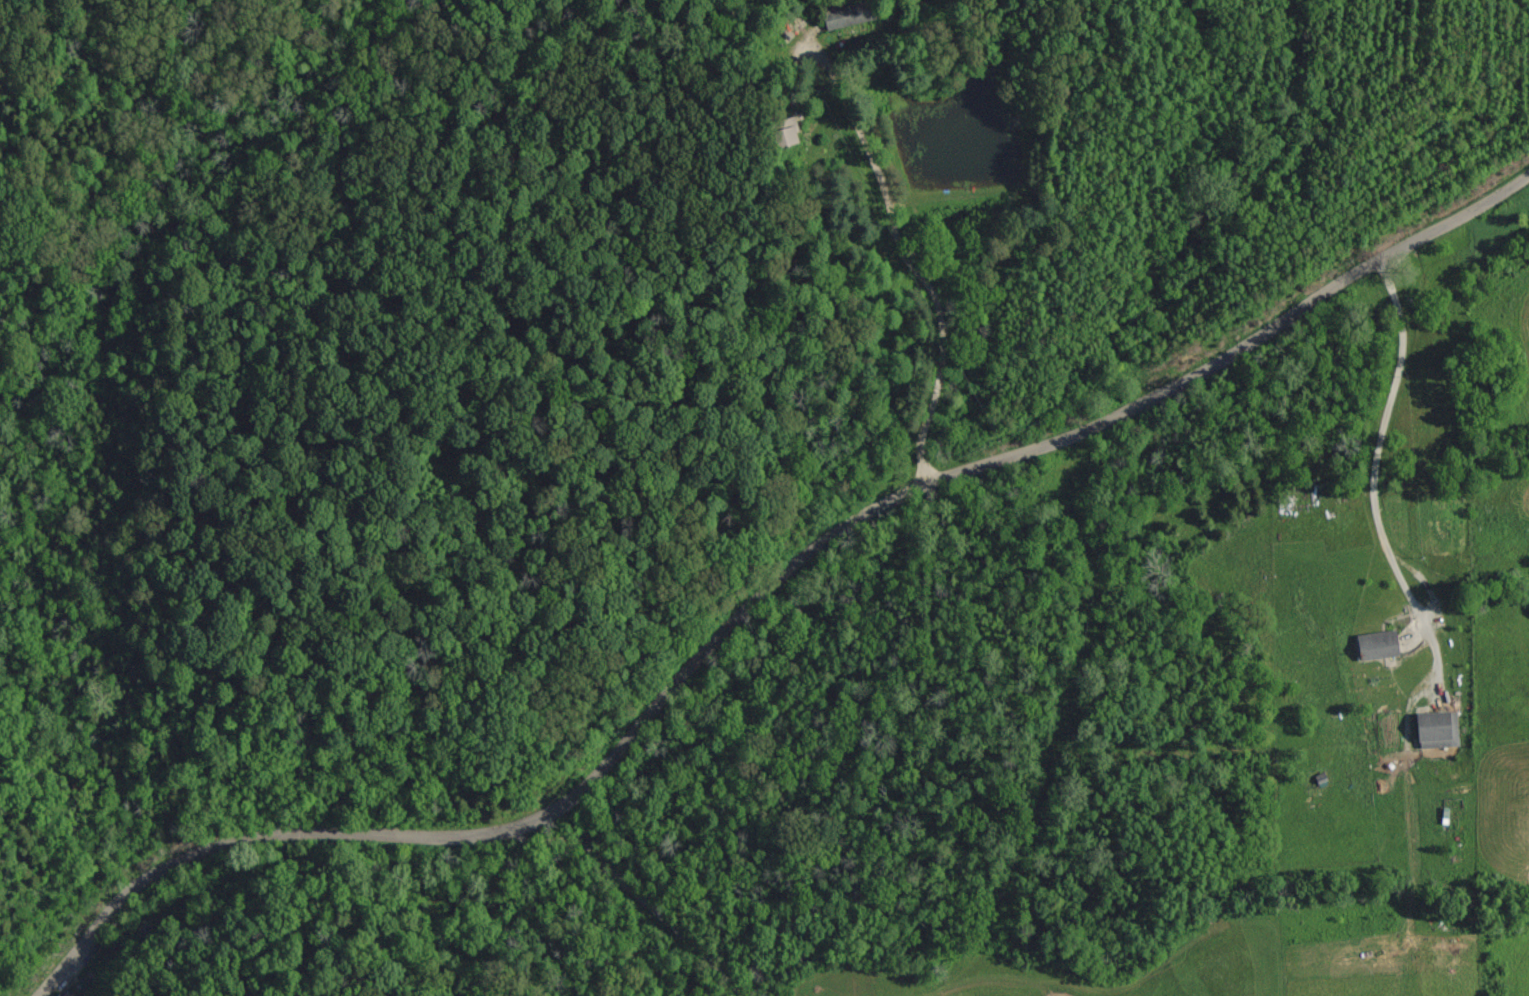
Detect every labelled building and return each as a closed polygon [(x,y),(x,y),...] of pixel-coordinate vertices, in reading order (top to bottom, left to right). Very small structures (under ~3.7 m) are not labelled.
[(841,33),(868,27),(863,2),(821,12),(826,31),(840,28),(841,33)] [(1358,661),(1398,655),(1394,629),(1354,635),(1358,661)] [(1414,713),(1415,748),(1457,746),(1455,711),(1414,713)]
